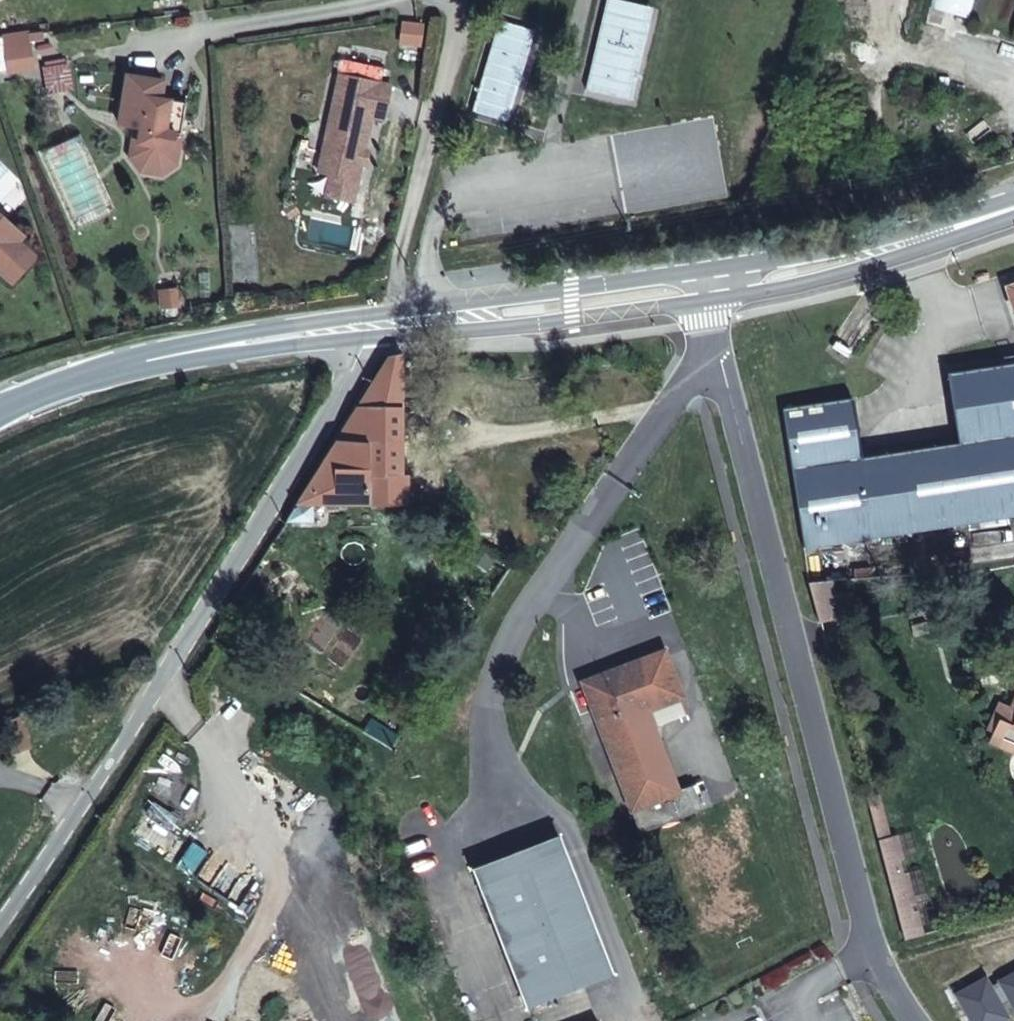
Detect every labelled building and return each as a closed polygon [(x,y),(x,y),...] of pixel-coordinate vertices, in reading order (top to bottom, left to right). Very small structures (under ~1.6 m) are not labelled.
[(494,41),(486,77),(531,89),(539,52),(494,41)] [(340,76),(317,175),(332,178),(325,205),(355,212),(375,126),(386,129),(396,89),(340,76)] [(531,89),(486,77),(473,128),(518,140),(531,89)] [(166,90),(130,84),(122,133),(137,136),(143,136),(141,151),(145,152),(143,162),(149,170),(163,172),(171,166),(172,156),(176,157),(176,139),(182,139),(188,139),(189,109),(164,107),(166,90)] [(143,136),(137,136),(133,166),(143,180),(165,183),(179,173),(182,139),(176,139),(176,157),(172,156),(171,166),(163,172),(149,170),(143,162),(145,152),(141,151),(143,136)] [(286,218),(292,227),(301,221),(295,212),(286,218)] [(23,246),(0,214),(0,263),(23,246)] [(1000,288),(1009,314),(1013,312),(1013,284),(1000,288)] [(399,472),(404,357),(389,358),(316,475),(399,472)] [(808,549),(1013,513),(1013,363),(951,375),(962,443),(867,462),(854,403),(785,415),(808,549)] [(315,504),(411,504),(411,472),(399,472),(316,475),(284,525),(311,527),(315,504)] [(832,577),(808,583),(818,619),(840,613),(832,577)] [(680,699),(663,656),(585,686),(633,811),(630,812),(640,836),(712,808),(705,792),(696,796),(692,788),(676,795),(644,713),(680,699)] [(1001,696),(990,726),(994,729),(991,736),(1013,745),(1013,701),(1001,696)] [(893,838),(882,796),(867,800),(878,841),(893,838)] [(893,838),(878,841),(881,855),(905,946),(928,938),(901,836),(893,838)] [(559,840),(473,873),(525,1012),(612,978),(559,840)]
